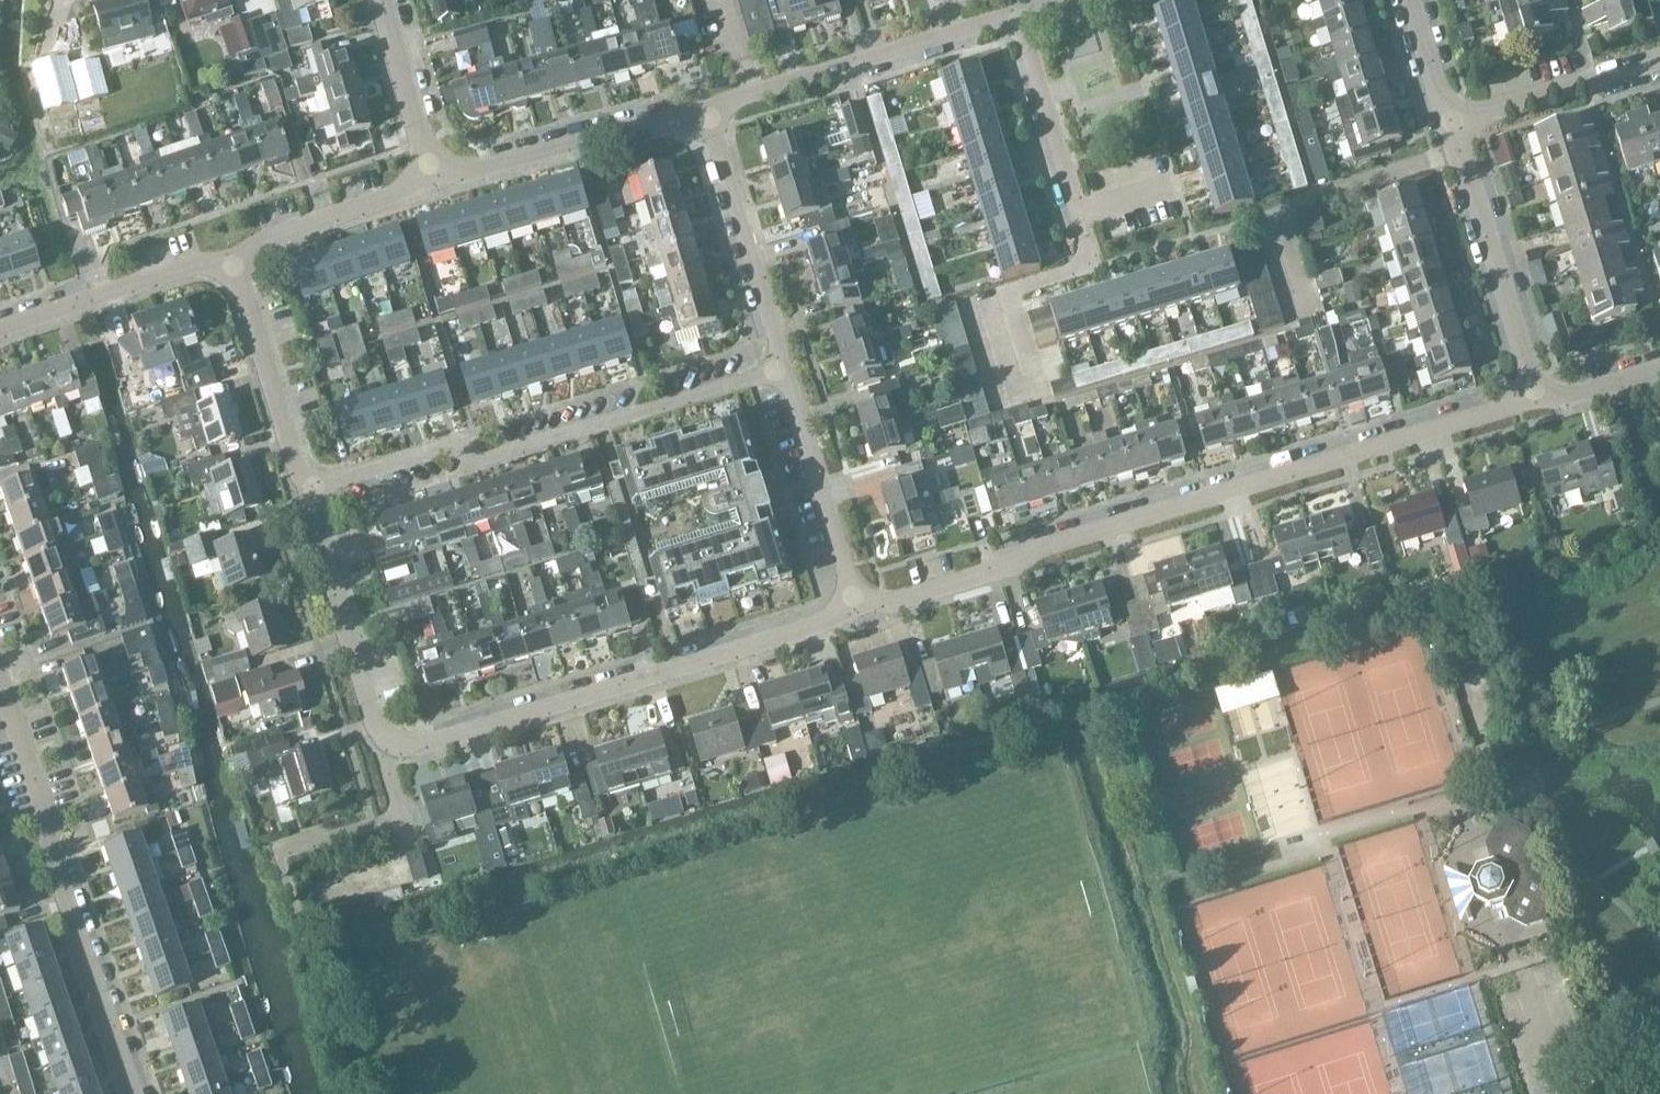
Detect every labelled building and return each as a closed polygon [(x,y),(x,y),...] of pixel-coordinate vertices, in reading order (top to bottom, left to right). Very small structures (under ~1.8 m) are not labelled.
[(95,8),(103,41),(106,52),(153,39),(151,28),(143,0),(123,0),(123,1),(95,8)] [(233,18),(227,0),(182,0),(189,22),(203,18),(206,27),(233,18)] [(280,14),(286,34),(301,30),(296,13),(329,4),(328,0),(290,0),(291,4),(278,7),(280,14)] [(440,23),(460,17),(455,0),(434,0),(440,23)] [(529,10),(564,0),(526,0),(529,10)] [(621,40),(630,73),(656,66),(638,0),(632,0),(639,24),(632,25),(635,37),(621,40)] [(656,66),(682,60),(681,57),(689,55),(691,51),(689,41),(685,39),(677,41),(673,27),(662,30),(654,0),(638,0),(656,66)] [(740,3),(743,15),(769,9),(767,0),(750,0),(740,3)] [(791,32),(817,24),(810,0),(781,0),(791,32)] [(843,16),(838,2),(844,0),(810,0),(817,24),(843,16)] [(1163,38),(1200,27),(1195,12),(1207,9),(1205,0),(1198,0),(1155,13),(1163,38)] [(1255,11),(1252,0),(1237,0),(1241,15),(1255,11)] [(1320,4),(1325,20),(1361,9),(1358,0),(1305,0),(1307,8),(1320,4)] [(1505,21),(1565,3),(1564,0),(1545,0),(1544,0),(1498,0),(1505,21)] [(1586,19),(1646,1),(1646,0),(1601,0),(1602,4),(1584,10),(1586,19)] [(1646,1),(1586,19),(1589,27),(1608,22),(1611,35),(1653,22),(1646,1)] [(1565,3),(1505,21),(1511,42),(1552,30),(1548,17),(1567,11),(1565,3)] [(592,8),(580,11),(584,25),(595,22),(592,8)] [(769,9),(743,15),(747,28),(772,21),(769,9)] [(1325,20),(1312,24),(1315,34),(1328,30),(1333,46),(1369,35),(1361,9),(1325,20)] [(1255,11),(1241,15),(1249,40),(1263,36),(1255,11)] [(243,78),(265,71),(262,60),(286,52),(282,35),(286,34),(280,14),(251,23),(260,51),(243,57),(242,54),(236,55),(243,78)] [(260,51),(251,23),(249,18),(232,24),(242,54),(243,57),(260,51)] [(550,21),(530,26),(533,39),(542,37),(546,50),(542,51),(545,61),(554,94),(580,87),(570,54),(560,57),(550,21)] [(772,21),(747,28),(750,41),(776,34),(772,21)] [(581,52),(570,54),(580,87),(605,80),(593,37),(599,35),(595,22),(584,25),(587,38),(578,41),(581,52)] [(1458,26),(1460,35),(1472,32),(1469,23),(1458,26)] [(487,26),(455,35),(459,50),(480,44),(491,41),(487,26)] [(1163,38),(1171,64),(1207,53),(1200,27),(1163,38)] [(599,35),(593,37),(605,80),(630,73),(621,40),(619,30),(599,35)] [(1460,35),(1462,42),(1474,38),(1472,32),(1460,35)] [(1320,50),(1323,59),(1335,55),(1341,72),(1377,61),(1369,35),(1333,46),(1320,50)] [(1263,36),(1249,40),(1257,65),(1270,61),(1263,36)] [(542,37),(533,39),(537,52),(542,51),(546,50),(542,37)] [(491,41),(480,44),(486,66),(491,65),(503,108),(514,105),(515,109),(519,111),(527,109),(529,104),(528,101),(519,68),(506,72),(503,60),(496,62),(491,41)] [(349,55),(348,53),(333,58),(329,45),(311,50),(319,76),(309,79),(311,88),(322,86),(322,88),(356,79),(353,71),(356,70),(358,66),(356,57),(352,54),(349,55)] [(1171,64),(1179,89),(1215,78),(1207,53),(1171,64)] [(46,111),(47,111),(77,103),(108,95),(101,66),(99,60),(83,63),(81,54),(33,67),(46,111)] [(545,61),(519,68),(528,101),(554,94),(545,61)] [(1270,61),(1257,65),(1264,91),(1278,87),(1270,61)] [(1348,98),(1385,87),(1377,61),(1341,72),(1328,76),(1330,85),(1343,81),(1348,98)] [(1294,62),(1281,66),(1287,87),(1300,83),(1294,62)] [(479,79),(454,86),(454,87),(458,101),(459,101),(462,109),(463,112),(465,116),(468,118),(471,120),(475,121),(478,120),(494,116),(493,111),(503,108),(491,65),(486,66),(476,69),(479,79)] [(950,103),(987,92),(979,67),(943,78),(950,103)] [(1179,89),(1186,114),(1223,103),(1215,78),(1179,89)] [(363,105),(356,79),(322,88),(330,114),(363,105)] [(274,81),(261,86),(270,111),(283,106),(274,81)] [(1291,101),(1304,97),(1300,83),(1287,87),(1291,101)] [(301,101),(314,98),(311,87),(298,90),(301,101)] [(1278,87),(1264,91),(1272,116),(1285,112),(1278,87)] [(1344,128),(1393,113),(1385,87),(1336,102),(1344,128)] [(288,105),(301,101),(298,90),(285,94),(288,105)] [(958,128),(994,118),(987,92),(950,103),(958,128)] [(890,121),(882,95),(867,99),(875,126),(890,121)] [(245,96),(233,100),(238,113),(249,109),(245,96)] [(841,108),(852,142),(868,137),(858,103),(841,108)] [(1186,114),(1194,140),(1230,129),(1223,103),(1186,114)] [(330,114),(337,140),(340,149),(355,146),(352,135),(370,130),(363,105),(330,114)] [(243,126),(249,124),(254,122),(249,109),(238,113),(243,126)] [(1636,112),(1652,165),(1659,163),(1659,118),(1650,121),(1647,109),(1636,112)] [(1285,112),(1272,116),(1280,141),(1293,137),(1285,112)] [(1310,112),(1296,116),(1303,138),(1317,134),(1310,112)] [(1628,172),(1652,165),(1636,112),(1626,115),(1630,128),(1616,132),(1628,172)] [(189,115),(184,117),(189,130),(194,128),(199,126),(195,113),(189,115)] [(1401,140),(1393,113),(1344,128),(1355,165),(1391,154),(1388,143),(1401,140)] [(1536,130),(1544,154),(1598,138),(1594,127),(1582,131),(1578,117),(1536,130)] [(292,123),(302,147),(314,143),(305,118),(292,123)] [(966,154),(1002,143),(994,118),(958,128),(966,154)] [(261,120),(249,124),(252,134),(263,167),(275,163),(276,166),(279,167),(286,165),(287,162),(286,159),(288,158),(277,126),(264,130),(261,120)] [(890,121),(875,126),(883,151),(898,146),(890,121)] [(194,128),(189,130),(192,140),(193,143),(198,141),(204,139),(203,137),(199,126),(194,128)] [(1194,140),(1202,165),(1238,154),(1230,129),(1194,140)] [(139,132),(135,133),(140,146),(144,145),(149,143),(145,130),(140,131),(139,132)] [(252,134),(227,143),(238,176),(263,167),(252,134)] [(204,139),(198,141),(202,151),(213,184),(238,176),(227,143),(213,148),(208,135),(203,137),(204,139)] [(799,135),(765,145),(772,171),(806,160),(807,162),(831,155),(827,142),(803,149),(799,135)] [(1280,141),(1287,167),(1301,163),(1293,137),(1280,141)] [(1598,138),(1544,154),(1551,179),(1592,166),(1588,153),(1601,149),(1598,138)] [(192,140),(172,147),(177,160),(188,193),(213,184),(202,151),(198,141),(193,143),(192,140)] [(144,145),(140,146),(143,156),(144,160),(148,158),(154,156),(153,154),(149,143),(144,145)] [(973,179),(1009,168),(1002,143),(966,154),(973,179)] [(883,151),(890,176),(905,172),(898,146),(883,151)] [(89,149),(84,151),(89,164),(100,160),(95,147),(89,149)] [(154,156),(148,158),(152,168),(163,201),(188,193),(177,160),(172,147),(153,154),(154,156)] [(1321,149),(1308,153),(1311,165),(1325,161),(1321,149)] [(1202,165),(1209,190),(1246,179),(1238,154),(1202,165)] [(142,172),(127,177),(138,210),(163,201),(152,168),(148,158),(144,160),(143,156),(137,159),(142,172)] [(77,197),(62,202),(67,217),(76,214),(83,235),(107,227),(105,221),(113,218),(102,185),(99,176),(104,174),(100,160),(89,164),(93,177),(89,178),(93,189),(76,194),(77,197)] [(806,160),(772,171),(780,196),(814,186),(807,162),(806,160)] [(1301,163),(1287,167),(1295,191),(1308,186),(1301,163)] [(671,165),(638,174),(646,201),(679,192),(671,165)] [(1592,166),(1551,179),(1558,203),(1612,186),(1608,175),(1596,179),(1592,166)] [(981,204),(1017,193),(1009,168),(973,179),(981,204)] [(849,170),(836,174),(840,184),(853,180),(849,170)] [(905,172),(890,176),(898,201),(913,197),(905,172)] [(836,174),(823,178),(824,183),(826,189),(840,184),(836,174)] [(127,177),(102,185),(113,218),(138,210),(127,177)] [(580,177),(553,184),(564,219),(590,211),(580,177)] [(1217,216),(1253,205),(1246,179),(1209,190),(1217,216)] [(814,186),(780,196),(788,222),(804,217),(809,232),(821,228),(821,229),(837,224),(826,189),(824,183),(814,186)] [(553,184),(527,192),(537,227),(564,219),(553,184)] [(1612,186),(1558,203),(1566,227),(1607,214),(1603,201),(1615,197),(1612,186)] [(1424,216),(1416,189),(1366,204),(1369,214),(1383,210),(1388,227),(1424,216)] [(527,192),(500,200),(510,235),(537,227),(527,192)] [(594,196),(600,216),(613,212),(607,192),(594,196)] [(679,192),(646,201),(653,227),(654,227),(687,218),(679,192)] [(988,229),(1025,219),(1017,193),(981,204),(988,229)] [(913,197),(898,201),(906,227),(920,222),(913,197)] [(500,200),(473,208),(483,243),(510,235),(500,200)] [(473,208),(446,216),(456,251),(483,243),(473,208)] [(613,212),(600,216),(605,232),(618,228),(613,212)] [(1320,212),(1295,219),(1300,235),(1325,227),(1320,212)] [(1607,214),(1566,227),(1573,251),(1626,234),(1623,224),(1611,227),(1607,214)] [(446,216),(420,224),(430,259),(456,251),(446,216)] [(1377,241),(1391,237),(1395,253),(1432,241),(1424,216),(1388,227),(1374,231),(1377,241)] [(654,227),(643,231),(647,244),(657,241),(661,254),(694,245),(687,218),(654,227)] [(996,255),(1032,244),(1025,219),(988,229),(996,255)] [(807,250),(805,254),(808,263),(810,264),(813,263),(817,274),(862,260),(864,267),(876,263),(872,250),(860,254),(858,247),(847,251),(843,238),(852,235),(848,221),(838,225),(837,224),(821,229),(825,242),(808,248),(809,250),(807,250)] [(920,222),(906,227),(913,252),(928,248),(920,222)] [(400,229),(373,239),(385,273),(412,264),(400,229)] [(1626,234),(1573,251),(1580,275),(1621,262),(1617,249),(1630,245),(1626,234)] [(26,239),(1,248),(13,281),(38,272),(26,239)] [(373,239),(347,248),(358,282),(385,273),(373,239)] [(1440,268),(1432,241),(1395,253),(1382,257),(1385,266),(1398,262),(1403,279),(1440,268)] [(900,242),(872,250),(876,263),(889,259),(890,264),(906,259),(900,242)] [(1004,280),(1040,269),(1032,244),(996,255),(1004,280)] [(1259,244),(1236,252),(1240,263),(1263,256),(1259,244)] [(609,249),(615,268),(628,264),(623,245),(609,249)] [(661,254),(647,258),(651,270),(665,266),(669,281),(702,271),(694,245),(661,254)] [(0,248),(0,285),(13,281),(1,248),(0,248)] [(347,248),(320,257),(332,291),(358,282),(347,248)] [(928,248),(913,252),(921,277),(936,273),(928,248)] [(591,256),(573,261),(577,274),(595,269),(607,266),(603,252),(591,256)] [(1228,254),(1203,262),(1214,297),(1230,292),(1232,301),(1242,298),(1239,289),(1228,254)] [(1263,256),(1240,263),(1243,275),(1267,267),(1263,256)] [(320,257),(293,266),(305,300),(308,299),(332,291),(320,257)] [(817,285),(816,288),(818,297),(821,298),(824,298),(825,299),(828,298),(832,308),(861,299),(854,275),(866,272),(864,267),(862,260),(817,274),(820,284),(817,285)] [(573,261),(556,266),(560,280),(577,274),(573,261)] [(1203,262),(1178,269),(1189,305),(1202,301),(1205,309),(1216,305),(1214,297),(1203,262)] [(1621,262),(1580,275),(1588,298),(1641,282),(1638,272),(1625,275),(1621,262)] [(628,264),(615,268),(620,285),(633,281),(628,264)] [(1243,275),(1247,286),(1270,279),(1267,267),(1243,275)] [(1318,291),(1342,283),(1337,268),(1313,276),(1318,291)] [(1411,304),(1447,293),(1440,268),(1403,279),(1390,283),(1393,292),(1406,288),(1411,304)] [(1178,269),(1153,277),(1164,313),(1189,305),(1178,269)] [(669,281),(653,285),(656,296),(672,291),(676,307),(709,298),(702,271),(669,281)] [(539,272),(521,277),(525,290),(543,285),(539,272)] [(936,273),(921,277),(928,301),(943,297),(936,273)] [(597,275),(580,281),(584,294),(601,288),(597,275)] [(521,277),(503,282),(507,296),(525,290),(521,277)] [(1153,277),(1128,285),(1139,320),(1164,313),(1153,277)] [(1247,286),(1251,298),(1274,291),(1270,279),(1247,286)] [(580,281),(562,286),(566,299),(584,294),(580,281)] [(1641,282),(1588,298),(1595,322),(1636,310),(1632,296),(1644,292),(1641,282)] [(1128,285),(1103,292),(1114,328),(1139,320),(1128,285)] [(488,288),(470,293),(474,306),(491,301),(488,288)] [(545,291),(527,297),(531,310),(548,304),(545,291)] [(1251,298),(1254,310),(1278,302),(1274,291),(1251,298)] [(1103,292),(1078,300),(1089,336),(1103,331),(1106,342),(1117,338),(1114,328),(1103,292)] [(470,293),(452,298),(456,311),(474,306),(470,293)] [(1447,293),(1411,304),(1397,308),(1400,318),(1414,314),(1419,330),(1455,319),(1447,293)] [(527,297),(509,302),(513,315),(531,310),(527,297)] [(644,316),(631,320),(636,338),(649,334),(647,326),(672,319),(677,335),(697,330),(700,342),(721,336),(723,331),(716,306),(712,308),(709,298),(676,307),(644,316)] [(639,299),(626,303),(631,320),(644,316),(639,299)] [(1056,320),(1059,332),(1063,343),(1089,336),(1078,300),(1052,308),(1056,320)] [(1254,310),(1258,321),(1281,314),(1278,302),(1254,310)] [(185,304),(158,313),(169,345),(171,345),(176,361),(182,380),(181,380),(186,394),(212,385),(206,364),(192,369),(191,365),(182,341),(196,336),(185,304)] [(956,304),(932,311),(936,322),(939,333),(963,326),(959,315),(956,304)] [(493,307),(476,313),(480,326),(497,320),(493,307)] [(849,324),(834,328),(842,354),(885,341),(887,346),(890,345),(900,342),(897,332),(884,336),(882,329),(872,332),(864,308),(846,313),(849,324)] [(1056,320),(1052,308),(1028,315),(1032,327),(1056,320)] [(122,339),(117,344),(132,359),(139,357),(145,373),(175,362),(169,345),(158,313),(156,314),(153,309),(144,312),(145,318),(132,322),(136,335),(122,339)] [(413,310),(395,315),(399,329),(417,324),(413,310)] [(476,313),(458,318),(462,331),(480,326),(476,313)] [(1258,321),(1262,333),(1285,325),(1281,314),(1258,321)] [(395,315),(377,321),(381,334),(399,329),(395,315)] [(1366,325),(1363,315),(1338,322),(1341,332),(1366,325)] [(1558,315),(1544,319),(1549,336),(1563,332),(1558,315)] [(1427,356),(1463,345),(1455,319),(1419,330),(1406,334),(1409,345),(1422,341),(1427,356)] [(1059,332),(1056,320),(1032,327),(1035,339),(1059,332)] [(1250,321),(1223,329),(1228,343),(1255,335),(1250,321)] [(584,334),(569,339),(580,374),(607,366),(596,331),(593,322),(582,326),(584,334)] [(623,322),(596,331),(607,366),(633,357),(623,322)] [(359,325),(346,329),(351,347),(365,343),(364,340),(359,325)] [(1299,340),(1314,336),(1310,325),(1295,330),(1299,340)] [(963,326),(939,333),(943,345),(966,338),(963,326)] [(910,328),(897,332),(900,342),(913,338),(911,333),(910,328)] [(346,329),(332,333),(334,339),(337,351),(351,347),(346,329)] [(1228,343),(1223,329),(1198,337),(1203,351),(1228,343)] [(419,330),(401,335),(405,349),(422,343),(419,330)] [(1363,404),(1354,373),(1338,378),(1337,374),(1340,373),(1336,351),(1330,331),(1314,336),(1328,381),(1337,412),(1363,404)] [(1039,351),(1063,343),(1059,332),(1035,339),(1039,351)] [(401,335),(383,341),(387,354),(405,349),(401,335)] [(1279,347),(1276,336),(1258,342),(1261,352),(1279,347)] [(1198,337),(1173,345),(1178,358),(1203,351),(1198,337)] [(943,345),(946,356),(970,349),(966,338),(943,345)] [(334,339),(318,343),(325,368),(341,364),(337,351),(334,339)] [(569,339),(543,347),(553,382),(580,374),(569,339)] [(885,341),(842,354),(850,380),(854,379),(857,388),(886,379),(883,370),(896,366),(890,345),(887,346),(885,341)] [(1261,352),(1258,342),(1244,346),(1247,356),(1261,352)] [(365,343),(351,347),(356,365),(370,361),(366,346),(365,343)] [(1178,358),(1173,345),(1148,352),(1153,366),(1178,358)] [(1463,345),(1427,356),(1413,360),(1416,370),(1426,367),(1432,388),(1453,381),(1452,377),(1471,371),(1463,345)] [(351,347),(337,351),(341,364),(343,368),(356,365),(351,347)] [(543,347),(516,355),(527,390),(553,382),(543,347)] [(1349,356),(1354,373),(1363,404),(1390,396),(1380,365),(1375,348),(1349,356)] [(946,356),(948,362),(950,367),(973,360),(970,349),(946,356)] [(1210,368),(1227,362),(1224,351),(1207,357),(1210,368)] [(1148,352),(1123,360),(1128,374),(1153,366),(1148,352)] [(516,355),(490,363),(500,398),(527,390),(516,355)] [(54,363),(42,367),(54,401),(57,410),(50,412),(55,426),(61,424),(66,422),(62,410),(68,408),(65,398),(78,393),(81,403),(99,397),(90,369),(73,375),(67,359),(65,359),(62,356),(54,358),(54,363)] [(1192,361),(1192,363),(1194,372),(1210,368),(1207,357),(1192,361)] [(973,360),(950,367),(953,379),(977,372),(973,360)] [(1123,360),(1098,367),(1103,381),(1128,374),(1123,360)] [(490,363),(463,371),(474,406),(500,398),(490,363)] [(1391,368),(1398,391),(1411,387),(1404,364),(1391,368)] [(42,367),(17,376),(29,410),(54,401),(42,367)] [(1103,381),(1098,367),(1074,375),(1078,389),(1103,381)] [(953,379),(957,390),(980,383),(977,372),(953,379)] [(1136,389),(1153,384),(1150,374),(1132,379),(1136,389)] [(0,381),(0,408),(4,419),(29,410),(17,376),(0,381)] [(445,376),(418,385),(429,420),(456,412),(445,376)] [(1285,383),(1283,378),(1271,381),(1272,383),(1271,383),(1285,428),(1311,420),(1302,389),(1303,388),(1300,378),(1285,383)] [(1132,379),(1107,387),(1110,397),(1136,389),(1132,379)] [(1079,391),(1075,380),(1050,387),(1054,398),(1079,391)] [(130,412),(184,395),(180,381),(150,391),(149,387),(125,394),(130,412)] [(874,404),(859,409),(867,435),(910,421),(912,427),(925,423),(922,413),(910,416),(899,381),(869,390),(874,404)] [(1311,420),(1337,412),(1328,381),(1303,388),(1302,389),(1311,420)] [(957,390),(960,401),(984,394),(980,383),(957,390)] [(1266,400),(1249,405),(1259,436),(1285,428),(1271,383),(1262,386),(1266,400)] [(418,385),(391,393),(401,428),(429,420),(418,385)] [(1084,405),(1110,397),(1107,387),(1081,394),(1084,405)] [(354,404),(336,409),(347,444),(374,436),(364,401),(365,401),(362,391),(351,395),(354,404)] [(365,401),(364,401),(374,436),(401,428),(391,393),(365,401)] [(193,394),(160,404),(165,418),(197,408),(196,408),(197,407),(193,394)] [(960,401),(962,405),(963,409),(964,413),(987,405),(984,394),(960,401)] [(1065,399),(1068,410),(1084,405),(1081,394),(1065,399)] [(1238,408),(1233,394),(1219,398),(1223,413),(1232,444),(1259,436),(1249,405),(1238,408)] [(197,407),(196,408),(197,408),(209,448),(241,438),(228,398),(197,407)] [(1212,416),(1197,421),(1206,452),(1232,444),(1223,413),(1219,398),(1208,402),(1212,416)] [(1027,404),(1001,412),(1004,421),(1013,418),(1016,425),(1032,420),(1029,410),(1027,404)] [(964,413),(967,424),(991,417),(987,405),(964,413)] [(1032,420),(1048,415),(1045,406),(1029,410),(1032,420)] [(935,408),(922,413),(925,423),(938,419),(938,417),(935,408)] [(963,409),(938,417),(938,419),(942,432),(967,424),(964,413),(963,409)] [(970,433),(1003,423),(1000,414),(991,417),(967,424),(970,433)] [(618,454),(635,507),(727,479),(732,496),(714,501),(712,502),(711,503),(709,505),(709,506),(708,507),(707,508),(707,510),(706,513),(707,515),(707,516),(707,517),(709,519),(709,520),(711,522),(712,523),(714,524),(717,524),(719,524),(721,524),(739,519),(744,536),(652,564),(668,616),(701,606),(700,600),(711,597),(713,603),(748,592),(746,586),(757,583),(758,589),(772,585),(770,579),(779,576),(781,582),(793,578),(744,416),(731,420),(733,425),(724,428),(722,423),(709,427),(710,433),(700,436),(698,430),(664,440),(665,447),(654,450),(652,444),(618,454)] [(1161,431),(1157,418),(1146,422),(1159,467),(1185,459),(1176,427),(1161,431)] [(910,421),(867,435),(875,461),(908,451),(903,436),(914,433),(912,427),(910,421)] [(61,424),(55,426),(59,439),(66,437),(71,435),(66,422),(61,424)] [(1135,478),(1148,475),(1147,470),(1159,467),(1146,422),(1135,425),(1139,438),(1124,443),(1133,475),(1134,474),(1135,478)] [(1,431),(6,445),(17,442),(12,427),(1,431)] [(1106,431),(1093,435),(1098,451),(1107,482),(1133,475),(1124,443),(1111,447),(1106,431)] [(11,458),(21,454),(17,442),(6,445),(0,448),(0,473),(15,468),(11,458)] [(96,445),(74,452),(80,471),(87,469),(88,468),(102,464),(96,445)] [(1538,461),(1549,499),(1584,488),(1586,493),(1616,484),(1607,457),(1592,461),(1588,446),(1538,461)] [(1081,490),(1107,482),(1098,451),(1071,459),(1081,490)] [(566,500),(569,508),(563,510),(567,524),(578,521),(575,508),(580,507),(576,496),(592,491),(595,502),(608,498),(605,488),(599,469),(586,473),(581,458),(579,458),(579,456),(576,455),(568,457),(566,459),(567,462),(555,466),(556,467),(565,500),(566,500)] [(223,457),(187,468),(194,490),(213,484),(224,518),(262,507),(256,487),(251,489),(248,478),(253,477),(248,463),(227,469),(223,457)] [(1055,498),(1081,490),(1071,459),(1045,467),(1055,498)] [(168,473),(164,460),(141,467),(145,480),(168,473)] [(900,485),(883,490),(891,516),(935,502),(937,508),(949,504),(946,494),(933,498),(927,477),(926,477),(922,463),(896,470),(900,485)] [(992,509),(994,515),(1002,512),(1003,514),(1029,506),(1019,475),(1020,475),(1017,463),(982,474),(986,488),(992,509)] [(102,464),(88,468),(93,485),(107,480),(102,464)] [(540,508),(565,500),(556,467),(555,466),(530,473),(540,508)] [(602,470),(643,603),(655,600),(614,466),(602,470)] [(1029,506),(1055,498),(1045,467),(1020,475),(1019,475),(1029,506)] [(525,469),(516,472),(514,474),(515,478),(504,481),(515,515),(518,524),(513,525),(517,540),(528,536),(524,522),(534,520),(531,510),(540,508),(530,473),(529,470),(525,469)] [(1473,507),(1460,511),(1467,534),(1490,527),(1486,514),(1519,504),(1509,470),(1466,484),(1473,507)] [(32,477),(0,488),(0,493),(7,514),(41,503),(53,499),(49,488),(44,473),(32,477)] [(107,480),(93,485),(99,503),(101,502),(113,498),(107,480)] [(515,515),(504,481),(479,489),(479,490),(489,523),(493,534),(508,530),(507,527),(513,525),(518,524),(515,515)] [(986,488),(976,491),(982,513),(992,509),(986,488)] [(467,540),(463,542),(466,555),(477,552),(473,538),(479,537),(476,527),(489,523),(479,489),(453,496),(454,498),(467,540)] [(959,490),(946,494),(949,504),(962,500),(969,521),(983,517),(982,513),(976,491),(975,489),(961,494),(959,490)] [(1449,548),(1464,544),(1455,517),(1444,521),(1435,492),(1418,497),(1420,502),(1391,510),(1401,543),(1443,530),(1449,548)] [(438,537),(453,532),(457,543),(463,542),(467,540),(454,498),(453,496),(428,504),(438,537)] [(935,502),(891,516),(899,542),(932,531),(928,517),(934,515),(937,510),(937,508),(935,502)] [(7,514),(16,539),(50,528),(58,525),(54,514),(46,517),(41,503),(7,514)] [(412,558),(415,571),(426,568),(421,550),(423,549),(421,542),(438,537),(428,504),(403,512),(417,556),(412,558)] [(417,556),(403,512),(393,515),(392,513),(389,511),(377,515),(375,520),(379,533),(382,534),(387,549),(374,553),(380,573),(405,566),(405,563),(409,561),(409,559),(412,558),(417,556)] [(1338,512),(1307,522),(1318,558),(1333,554),(1335,559),(1351,554),(1338,512)] [(111,515),(97,519),(103,538),(117,533),(111,515)] [(578,521),(567,524),(571,537),(577,535),(582,534),(580,525),(578,521)] [(1307,522),(1275,532),(1287,573),(1302,569),(1301,564),(1318,558),(1307,522)] [(61,524),(50,528),(16,539),(24,564),(70,549),(61,524)] [(1374,529),(1358,533),(1363,548),(1368,566),(1383,562),(1374,529)] [(117,533),(103,538),(104,539),(108,554),(109,555),(123,550),(117,533)] [(182,543),(190,568),(219,559),(228,589),(261,579),(252,550),(256,549),(252,533),(217,544),(213,533),(182,543)] [(517,540),(521,552),(532,549),(528,536),(517,540)] [(1472,570),(1464,544),(1449,548),(1457,574),(1472,570)] [(1220,547),(1188,556),(1195,581),(1200,599),(1232,590),(1237,606),(1251,602),(1265,598),(1255,566),(1241,570),(1228,574),(1220,547)] [(33,590),(79,574),(70,549),(24,564),(33,590)] [(477,552),(466,555),(474,579),(478,578),(474,567),(481,564),(477,552)] [(1164,594),(1137,602),(1147,634),(1160,630),(1156,617),(1172,613),(1171,608),(1200,599),(1195,581),(1188,556),(1155,566),(1164,594)] [(579,566),(584,581),(596,577),(591,562),(579,566)] [(1268,562),(1255,566),(1265,598),(1278,594),(1268,562)] [(119,588),(133,584),(127,566),(113,571),(119,588)] [(426,568),(415,571),(422,591),(432,588),(426,568)] [(87,599),(87,598),(79,574),(33,590),(41,615),(87,599)] [(1143,575),(1132,579),(1139,600),(1150,596),(1143,575)] [(545,592),(541,577),(534,579),(529,581),(534,596),(545,592)] [(607,634),(633,626),(632,624),(639,622),(642,620),(642,617),(638,604),(639,604),(634,588),(602,598),(596,577),(584,581),(587,592),(588,594),(594,592),(607,634)] [(139,601),(133,584),(119,588),(125,606),(139,601)] [(1100,585),(1069,595),(1084,644),(1099,640),(1096,632),(1113,627),(1113,628),(1122,625),(1118,610),(1109,613),(1100,585)] [(556,649),(582,641),(571,607),(557,611),(554,601),(549,603),(545,592),(534,596),(537,607),(538,609),(543,607),(556,649)] [(582,641),(607,634),(594,592),(588,594),(587,592),(582,593),(585,603),(571,607),(582,641)] [(479,596),(484,611),(495,608),(490,593),(479,596)] [(1079,646),(1084,644),(1069,595),(1038,604),(1046,630),(1032,634),(1038,653),(1053,648),(1052,646),(1066,642),(1067,644),(1079,646)] [(41,615),(50,640),(67,634),(71,647),(104,636),(91,596),(87,598),(87,599),(41,615)] [(433,627),(445,623),(440,607),(434,609),(431,597),(404,605),(409,622),(430,616),(433,627)] [(244,633),(252,659),(286,648),(280,627),(278,628),(270,602),(238,612),(239,615),(230,618),(226,625),(228,633),(234,636),(244,633)] [(1137,602),(1123,606),(1133,638),(1147,634),(1137,602)] [(531,657),(556,649),(543,607),(538,609),(537,607),(532,608),(535,618),(520,622),(531,657)] [(495,630),(506,664),(531,657),(520,622),(506,627),(503,617),(498,618),(495,608),(484,611),(487,623),(492,621),(495,630)] [(445,649),(455,680),(480,672),(470,638),(456,642),(453,632),(448,634),(445,623),(433,627),(436,637),(437,640),(442,639),(445,649)] [(997,628),(965,638),(974,671),(975,670),(980,686),(997,681),(996,678),(1006,675),(1007,678),(1010,677),(1018,703),(1032,698),(1019,654),(1006,658),(997,628)] [(149,629),(122,638),(129,659),(156,650),(149,629)] [(495,630),(470,638),(480,672),(506,664),(495,630)] [(1018,638),(1028,671),(1042,666),(1038,653),(1032,634),(1018,638)] [(419,654),(429,687),(455,680),(445,649),(442,639),(437,640),(436,637),(427,640),(430,651),(419,654)] [(935,658),(923,661),(932,694),(945,690),(946,693),(964,687),(960,675),(974,671),(965,638),(933,648),(935,658)] [(1182,659),(1176,638),(1154,645),(1160,666),(1182,659)] [(860,675),(846,679),(857,715),(873,710),(869,698),(908,686),(915,710),(931,705),(920,670),(906,674),(898,647),(856,659),(860,675)] [(209,662),(215,679),(249,669),(244,652),(209,662)] [(95,661),(61,672),(70,697),(104,686),(116,681),(108,657),(95,661)] [(167,684),(161,667),(148,672),(153,689),(167,684)] [(239,677),(249,711),(258,709),(262,723),(300,711),(295,694),(302,692),(296,673),(272,680),(268,668),(239,677)] [(829,684),(824,669),(793,678),(806,721),(837,712),(840,724),(854,720),(842,680),(829,684)] [(775,731),(806,721),(793,678),(760,688),(768,716),(756,720),(764,747),(778,742),(775,731)] [(104,686),(70,697),(79,722),(112,711),(104,686)] [(160,723),(174,719),(170,701),(156,705),(160,723)] [(112,711),(79,722),(87,747),(131,733),(122,707),(112,711)] [(136,736),(158,734),(156,707),(135,709),(136,736)] [(745,755),(761,750),(752,722),(738,726),(734,711),(691,724),(702,762),(743,749),(745,755)] [(178,737),(174,719),(160,723),(164,740),(178,737)] [(861,730),(845,734),(849,748),(865,744),(861,730)] [(131,733),(87,747),(96,773),(129,761),(140,757),(131,732),(131,733)] [(627,742),(640,784),(685,771),(678,745),(664,749),(659,732),(627,742)] [(281,734),(226,751),(236,784),(254,779),(255,780),(281,772),(291,805),(331,792),(318,750),(291,759),(287,745),(285,746),(281,734)] [(640,784),(627,742),(595,751),(600,768),(587,772),(594,798),(640,784)] [(561,750),(529,759),(542,803),(573,794),(577,806),(579,805),(585,824),(600,819),(595,804),(593,805),(583,774),(569,778),(561,750)] [(177,773),(192,770),(188,752),(174,755),(177,773)] [(786,757),(766,762),(773,787),(793,781),(786,757)] [(542,803),(529,759),(496,769),(505,797),(493,801),(501,828),(530,820),(527,808),(542,803)] [(129,761),(96,773),(104,798),(138,786),(129,761)] [(195,788),(192,770),(177,773),(181,791),(195,788)] [(465,779),(423,792),(434,828),(425,831),(431,849),(457,841),(453,825),(475,819),(480,835),(497,830),(488,802),(473,807),(465,779)] [(138,786),(104,798),(113,823),(144,812),(146,817),(158,813),(152,797),(143,800),(138,786)] [(649,806),(653,822),(669,818),(664,802),(649,806)] [(156,831),(175,823),(171,811),(151,819),(156,831)] [(611,819),(599,822),(604,839),(616,836),(611,819)] [(1477,865),(1470,878),(1477,881),(1480,891),(1476,898),(1489,905),(1505,900),(1510,916),(1525,924),(1542,919),(1550,904),(1545,887),(1533,848),(1528,832),(1513,824),(1496,829),(1488,844),(1493,860),(1477,865)] [(184,831),(171,835),(177,853),(190,848),(184,831)] [(105,850),(114,875),(146,864),(137,839),(105,850)] [(190,848),(177,853),(183,870),(196,866),(190,848)] [(407,858),(415,883),(428,879),(420,854),(407,858)] [(11,886),(2,861),(0,862),(0,890),(11,886)] [(114,875),(122,900),(154,889),(146,864),(114,875)] [(201,881),(188,886),(194,903),(207,899),(201,881)] [(6,928),(3,917),(19,911),(11,886),(0,890),(0,930),(6,928)] [(122,900),(131,925),(163,914),(154,889),(122,900)] [(207,899),(194,903),(200,920),(213,916),(207,899)] [(131,925),(139,950),(172,939),(163,914),(131,925)] [(0,945),(0,958),(12,954),(16,967),(47,956),(39,931),(0,945)] [(219,931),(205,935),(211,952),(224,948),(219,931)] [(139,950),(148,976),(180,965),(172,939),(139,950)] [(1542,942),(1544,951),(1546,958),(1557,955),(1554,939),(1542,942)] [(224,948),(211,952),(217,970),(230,965),(224,948)] [(25,992),(56,981),(47,956),(16,967),(25,992)] [(180,965),(148,976),(156,1001),(189,990),(180,965)] [(33,1017),(65,1006),(56,981),(25,992),(33,1017)] [(0,1002),(0,1027),(13,1023),(6,1000),(0,1002)] [(244,1003),(230,1007),(236,1025),(249,1020),(244,1003)] [(33,1017),(42,1042),(73,1031),(65,1006),(33,1017)] [(164,1021),(172,1047),(205,1036),(196,1010),(164,1021)] [(249,1020),(236,1025),(242,1042),(255,1037),(249,1020)] [(0,1027),(0,1028),(7,1050),(20,1046),(13,1023),(0,1027)] [(73,1031),(42,1042),(32,1045),(36,1057),(46,1054),(51,1067),(82,1056),(73,1031)] [(172,1047),(181,1072),(213,1061),(205,1036),(172,1047)] [(22,1053),(8,1057),(15,1080),(29,1076),(22,1053)] [(260,1053),(247,1057),(253,1074),(266,1070),(260,1053)] [(51,1067),(59,1092),(90,1081),(82,1056),(51,1067)] [(188,1093),(199,1093),(222,1086),(213,1061),(181,1072),(188,1093)] [(266,1070),(253,1074),(259,1091),(272,1087),(266,1070)] [(15,1080),(19,1093),(34,1093),(29,1076),(15,1080)] [(60,1093),(95,1093),(90,1081),(59,1092),(60,1093)]
